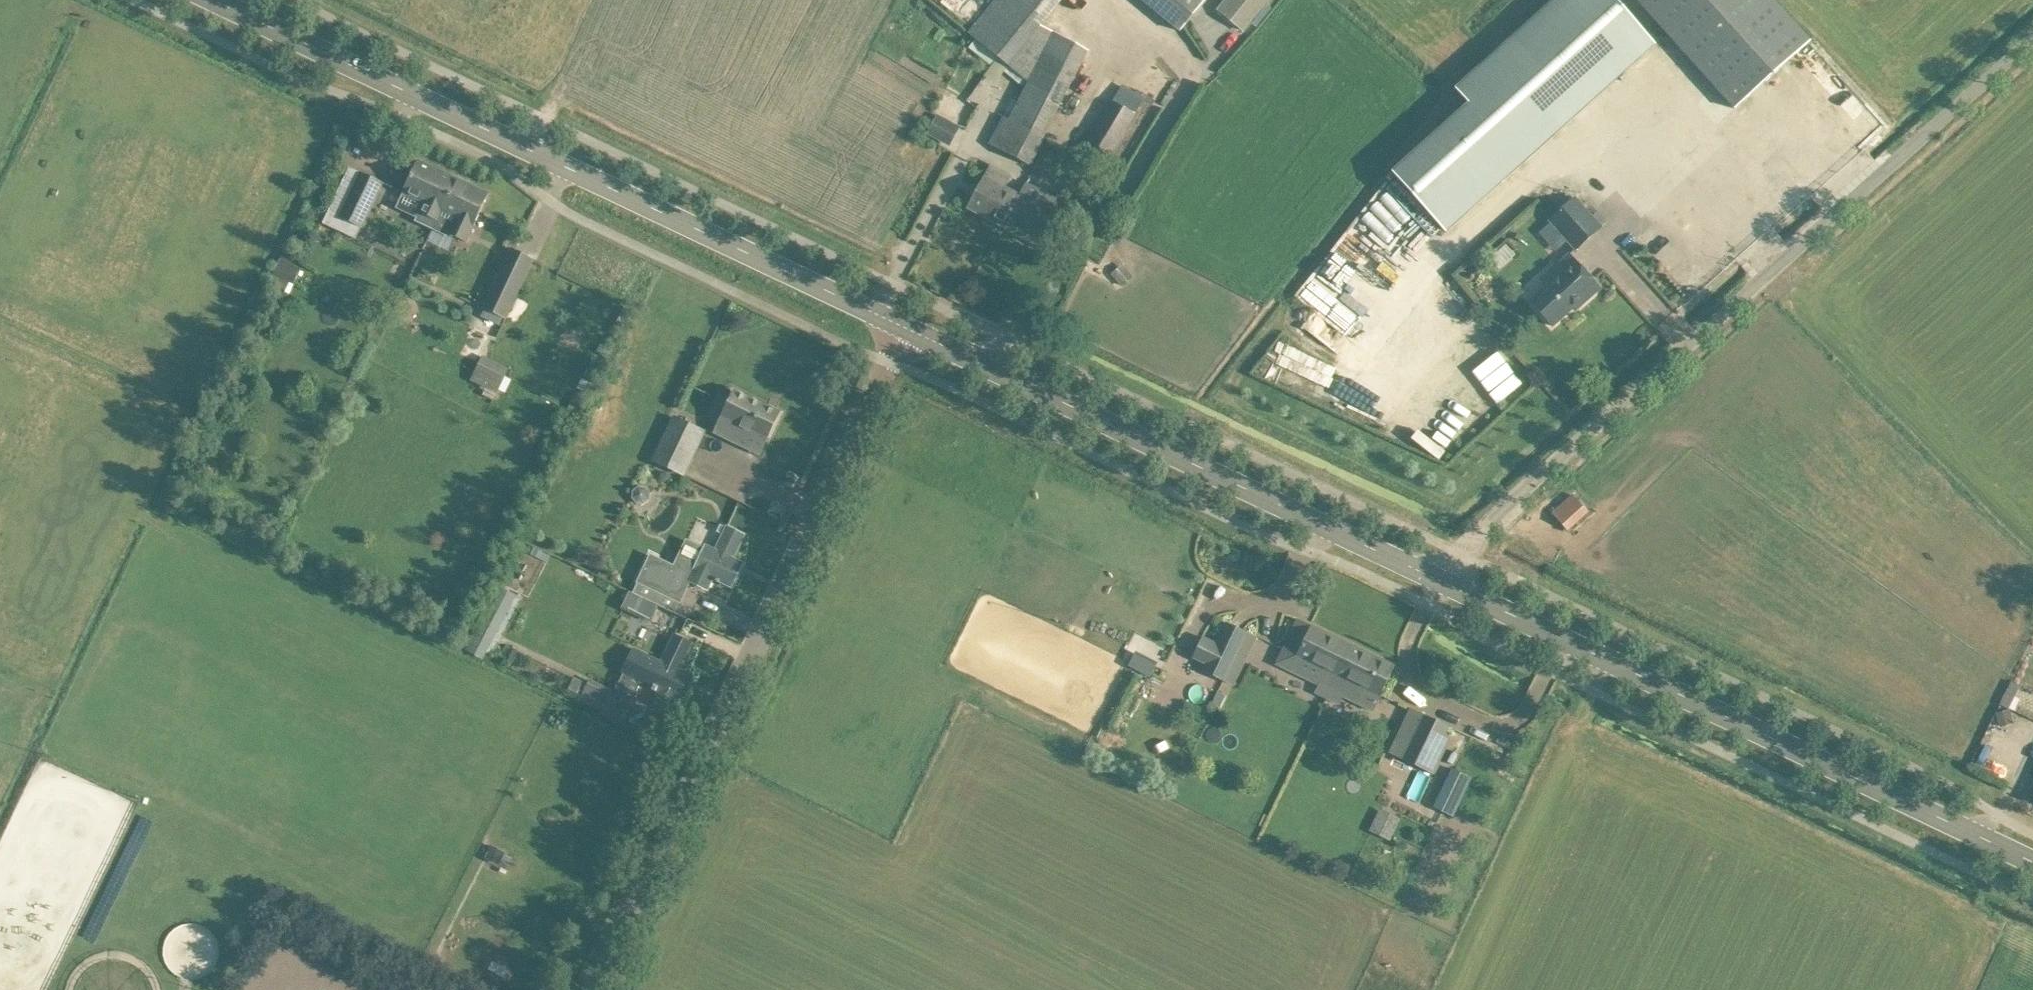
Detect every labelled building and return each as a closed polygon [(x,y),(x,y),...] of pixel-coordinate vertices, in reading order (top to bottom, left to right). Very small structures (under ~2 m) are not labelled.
[(968,32),(972,35),(973,36),(976,39),(976,38),(1028,81),(1024,89),(1018,100),(1013,97),(1004,115),(1045,136),(1089,49),(1041,25),(1063,0),(994,0),(968,32)] [(1181,30),(1205,0),(1143,0),(1181,30)] [(1217,9),(1244,31),(1252,22),(1266,4),(1269,0),(1224,0),(1217,9)] [(1393,171),(1447,232),(1656,45),(1616,0),(1554,0),(1456,88),(1469,103),(1393,171)] [(1722,93),(1735,108),(1811,41),(1774,0),(1638,0),(1722,93)] [(1815,94),(1863,141),(1884,121),(1836,73),(1815,94)] [(1122,84),(1085,144),(1108,159),(1137,113),(1135,112),(1144,97),(1122,84)] [(960,126),(938,114),(928,133),(950,144),(960,126)] [(1045,136),(1004,115),(990,144),(1030,165),(1045,136)] [(1771,156),(1752,174),(1771,193),(1790,175),(1771,156)] [(467,241),(489,193),(418,160),(404,191),(424,201),(415,220),(433,228),(434,226),(467,241)] [(969,207),(1004,226),(1027,183),(1026,182),(1020,195),(1004,186),(1010,174),(992,165),(969,207)] [(383,182),(361,172),(340,217),(362,227),(383,182)] [(1027,183),(1004,226),(1040,245),(1063,202),(1027,183)] [(1737,225),(1756,208),(1738,188),(1719,206),(1737,225)] [(1552,222),(1540,232),(1551,245),(1563,234),(1568,240),(1576,249),(1601,227),(1592,216),(1588,212),(1575,197),(1550,219),(1552,222)] [(534,258),(512,248),(483,308),(505,318),(534,258)] [(1545,289),(1531,302),(1552,325),(1583,297),(1586,300),(1600,288),(1570,254),(1539,282),(1545,289)] [(1134,276),(1123,263),(1111,274),(1122,287),(1134,276)] [(1481,333),(1469,347),(1477,354),(1472,360),(1504,387),(1521,367),(1481,333)] [(473,378),(503,392),(514,368),(484,354),(473,378)] [(779,412),(735,391),(723,415),(752,429),(744,445),(760,453),(779,412)] [(682,473),(703,431),(674,417),(653,460),(682,473)] [(633,491),(633,498),(638,503),(644,503),(650,499),(650,492),(645,486),(638,486),(633,491)] [(1588,511),(1573,494),(1552,513),(1567,530),(1588,511)] [(662,594),(679,602),(690,580),(707,589),(713,577),(731,586),(743,563),(733,558),(744,535),(719,524),(716,531),(722,535),(715,549),(704,544),(692,572),(650,553),(632,594),(657,605),(662,594)] [(493,601),(492,600),(486,612),(487,612),(468,647),(484,655),(514,598),(499,590),(493,601)] [(630,592),(623,608),(650,621),(658,606),(657,605),(632,594),(630,592)] [(1298,619),(1284,648),(1296,654),(1289,670),(1373,710),(1395,666),(1298,619)] [(1224,681),(1247,632),(1227,622),(1216,643),(1203,637),(1193,657),(1207,664),(1203,671),(1224,681)] [(634,647),(615,689),(633,697),(640,682),(660,691),(654,702),(671,710),(677,698),(679,699),(690,675),(679,670),(692,643),(674,634),(662,660),(634,647)] [(513,648),(507,659),(515,663),(520,651),(513,648)] [(574,677),(569,688),(578,692),(583,681),(574,677)] [(579,701),(602,712),(613,688),(590,678),(579,701)] [(2012,706),(2022,684),(2012,679),(2002,701),(2012,706)] [(2009,709),(1997,712),(2001,726),(2013,723),(2009,709)] [(1449,726),(1425,714),(1403,759),(1433,774),(1451,736),(1445,733),(1449,726)] [(1379,809),(1370,829),(1389,838),(1399,819),(1379,809)]
